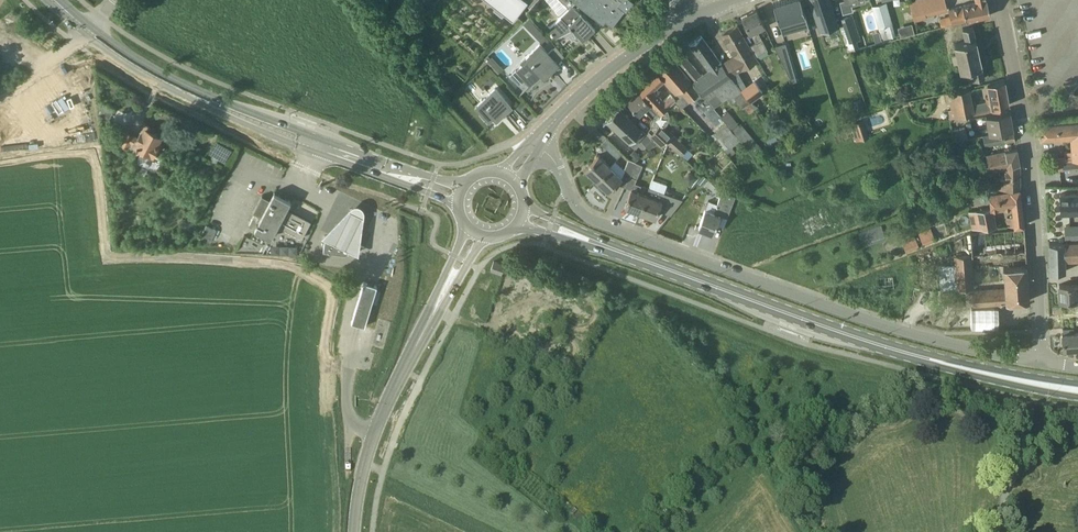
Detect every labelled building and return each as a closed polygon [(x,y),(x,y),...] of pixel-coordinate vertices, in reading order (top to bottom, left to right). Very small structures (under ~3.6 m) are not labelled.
[(494,3),(493,5),(501,13),(503,10),(512,17),(525,1),(529,5),(528,5),(529,6),(534,0),(490,0),(494,3)] [(575,2),(572,0),(545,0),(561,16),(546,29),(555,38),(572,28),(582,40),(595,28),(580,13),(572,5),(575,2)] [(575,2),(603,24),(605,21),(612,27),(625,10),(625,11),(633,0),(632,0),(572,0),(575,2)] [(800,0),(787,0),(774,4),(782,34),(808,27),(800,0)] [(831,0),(810,0),(820,31),(839,24),(837,19),(831,0)] [(839,1),(842,13),(853,11),(850,0),(844,0),(839,1)] [(925,16),(947,10),(945,0),(911,0),(909,0),(914,21),(926,18),(925,16)] [(989,9),(986,0),(974,0),(974,2),(961,5),(961,6),(948,9),(949,15),(940,18),(942,26),(966,20),(966,21),(979,17),(990,15),(989,9)] [(872,6),(872,8),(882,41),(896,36),(886,2),(872,6)] [(742,17),(750,33),(764,27),(756,10),(742,17)] [(860,39),(856,26),(852,14),(837,19),(839,24),(845,44),(848,51),(859,47),(857,40),(860,39)] [(550,40),(529,19),(523,24),(544,45),(550,40)] [(748,46),(737,26),(736,25),(721,33),(734,56),(721,63),(731,76),(757,61),(754,57),(748,46)] [(964,41),(953,44),(959,70),(961,70),(962,75),(966,74),(968,81),(984,77),(973,27),(961,29),(964,41)] [(672,59),(710,105),(713,108),(728,97),(731,102),(735,99),(741,108),(742,107),(744,110),(746,109),(750,113),(755,109),(750,102),(741,90),(731,76),(721,63),(720,60),(718,62),(701,36),(690,45),(708,70),(701,76),(681,52),(672,59)] [(756,43),(748,46),(754,57),(767,50),(762,39),(756,43)] [(544,77),(551,70),(558,63),(557,62),(564,56),(554,46),(550,51),(541,42),(524,57),(526,60),(515,71),(514,69),(508,75),(517,85),(524,79),(530,85),(533,82),(535,84),(541,78),(540,77),(542,75),(544,77)] [(786,43),(775,46),(793,82),(796,81),(786,43)] [(701,113),(710,105),(672,59),(657,71),(658,72),(638,88),(639,89),(659,112),(660,113),(675,100),(670,94),(662,100),(652,89),(663,80),(675,93),(676,93),(679,97),(675,100),(685,110),(694,104),(701,113)] [(972,105),(972,103),(949,109),(950,118),(974,112),(993,107),(1008,105),(1004,79),(987,82),(990,96),(984,97),(985,102),(972,105)] [(754,81),(741,90),(750,102),(762,93),(754,81)] [(493,117),(497,121),(512,106),(496,88),(476,106),(489,121),(493,117)] [(948,103),(949,103),(971,98),(969,88),(946,93),(948,103)] [(639,89),(626,99),(639,114),(644,109),(652,118),(659,112),(639,89)] [(103,103),(99,115),(118,122),(123,111),(103,103)] [(635,135),(640,140),(647,133),(646,132),(641,128),(640,130),(617,108),(603,123),(603,124),(608,119),(629,141),(635,135)] [(721,116),(740,140),(755,158),(763,151),(740,123),(738,124),(727,111),(721,116)] [(985,115),(987,125),(1011,120),(1009,111),(998,113),(985,115)] [(732,147),(740,140),(721,116),(720,116),(717,119),(718,120),(717,121),(720,126),(712,133),(711,132),(708,134),(714,141),(715,141),(729,156),(735,152),(732,147)] [(866,120),(854,121),(854,139),(867,139),(866,120)] [(1012,130),(1011,120),(987,125),(988,134),(1002,132),(1012,130)] [(680,155),(688,147),(661,122),(655,129),(652,126),(646,132),(647,133),(655,142),(661,147),(666,142),(680,155)] [(1039,125),(1040,139),(1072,136),(1073,151),(1065,151),(1065,156),(1057,157),(1058,170),(1077,168),(1077,122),(1039,125)] [(145,124),(138,138),(126,132),(121,143),(130,148),(132,144),(152,155),(158,142),(157,142),(160,135),(152,131),(154,129),(145,124)] [(965,127),(958,128),(961,140),(968,139),(965,127)] [(961,140),(958,128),(952,130),(955,142),(961,140)] [(1014,140),(1013,131),(983,138),(984,146),(1014,140)] [(601,143),(617,159),(622,153),(606,138),(601,143)] [(966,145),(966,147),(967,152),(980,148),(979,142),(966,145)] [(1004,183),(997,184),(997,191),(1019,187),(1019,161),(1016,148),(1005,150),(1004,149),(986,154),(991,171),(1004,169),(1004,183)] [(640,157),(634,150),(629,155),(635,162),(640,157)] [(610,166),(598,155),(584,169),(596,180),(610,166)] [(218,159),(213,156),(209,163),(215,165),(218,159)] [(635,163),(628,160),(623,173),(630,176),(635,163)] [(635,163),(630,176),(636,179),(642,165),(635,163)] [(608,192),(616,183),(621,178),(610,166),(596,180),(608,192)] [(702,186),(707,179),(703,176),(698,182),(702,186)] [(704,184),(715,193),(719,188),(708,179),(704,184)] [(1077,186),(1077,191),(1059,192),(1059,214),(1070,213),(1077,213),(1077,186)] [(649,187),(647,194),(640,213),(655,218),(658,210),(670,215),(682,199),(649,187)] [(647,194),(639,192),(631,188),(624,207),(640,213),(647,194)] [(1012,216),(1006,217),(1007,227),(1023,225),(1019,189),(989,194),(991,207),(968,212),(972,229),(996,227),(993,210),(1011,207),(1012,216)] [(704,210),(698,227),(713,233),(720,212),(727,215),(726,217),(727,218),(730,208),(735,196),(722,191),(718,203),(708,200),(704,210)] [(262,195),(259,201),(253,213),(261,217),(260,220),(254,217),(249,226),(255,229),(254,231),(271,240),(278,225),(302,238),(311,221),(287,208),(291,201),(274,192),(270,200),(262,195)] [(349,207),(320,236),(357,254),(363,214),(362,210),(362,208),(361,206),(358,204),(354,204),(351,205),(349,207)] [(196,219),(188,214),(179,230),(187,234),(196,219)] [(858,232),(862,242),(886,234),(883,224),(858,232)] [(198,242),(208,246),(216,230),(206,225),(198,242)] [(1066,226),(1066,239),(1077,238),(1077,225),(1070,226),(1066,226)] [(935,239),(931,229),(919,234),(923,245),(935,239)] [(1003,253),(1025,251),(1024,236),(1024,229),(970,232),(972,255),(1003,253)] [(919,247),(914,236),(902,242),(906,252),(919,247)] [(337,240),(325,238),(324,251),(344,254),(345,254),(346,254),(347,254),(348,253),(349,253),(349,252),(350,251),(350,250),(350,249),(350,248),(349,247),(349,246),(348,246),(347,245),(337,240)] [(1065,242),(1064,243),(1048,243),(1049,271),(1066,271),(1066,260),(1077,260),(1077,242),(1065,242)] [(1025,251),(1003,253),(1005,286),(978,288),(972,288),(973,305),(1028,301),(1025,251)] [(969,254),(954,255),(956,287),(975,286),(974,283),(971,283),(969,254)] [(504,264),(502,263),(494,260),(491,269),(501,273),(504,264)] [(878,276),(879,289),(894,288),(893,276),(878,276)] [(352,323),(365,327),(377,287),(364,283),(352,323)] [(1077,300),(1077,284),(1058,285),(1059,301),(1077,300)] [(971,308),(971,328),(1000,327),(999,307),(971,308)] [(1062,334),(1063,349),(1072,348),(1072,349),(1075,349),(1075,348),(1077,348),(1077,333),(1062,334)]
